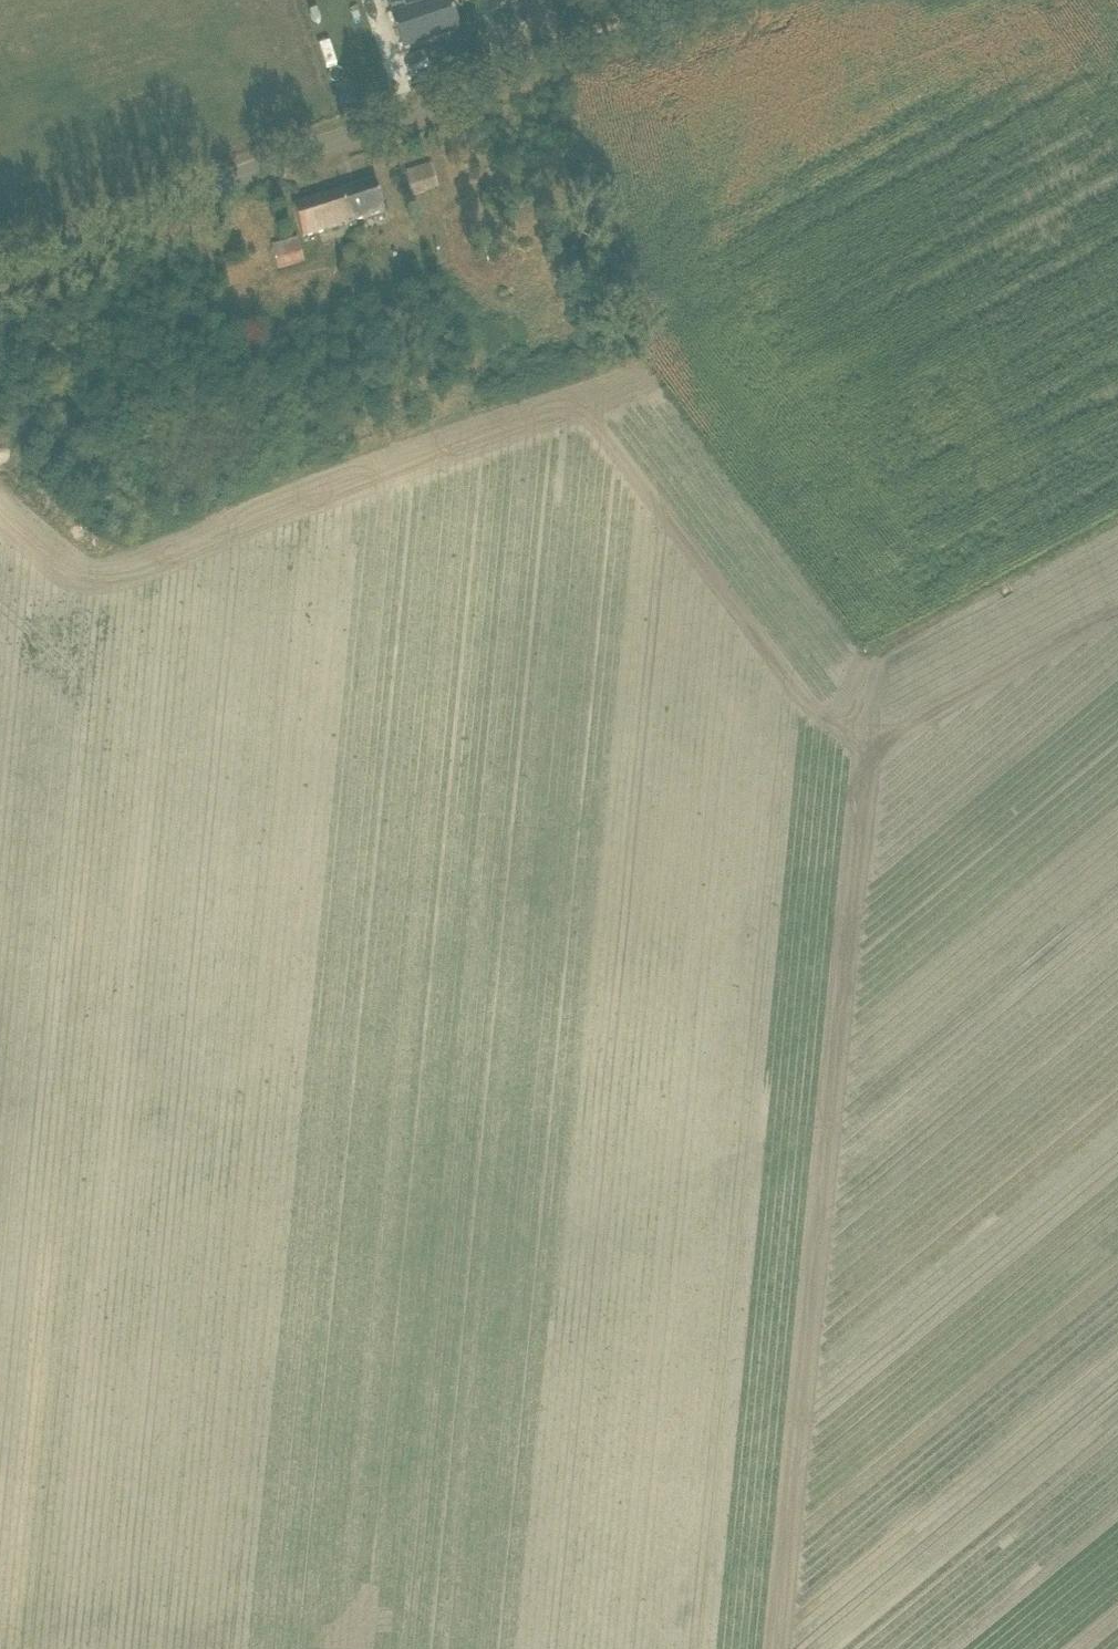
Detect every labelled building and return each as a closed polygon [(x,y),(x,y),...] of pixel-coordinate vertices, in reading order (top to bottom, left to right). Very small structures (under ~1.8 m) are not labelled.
[(404,50),(436,39),(434,34),(440,32),(442,37),(459,30),(449,0),(444,0),(441,1),(440,0),(410,0),(402,3),(406,13),(393,18),(404,50)] [(406,174),(413,195),(413,197),(439,189),(432,166),(406,174)] [(385,212),(375,181),(293,206),(303,238),(385,212)] [(272,245),(279,270),(305,263),(297,238),(272,245)]
